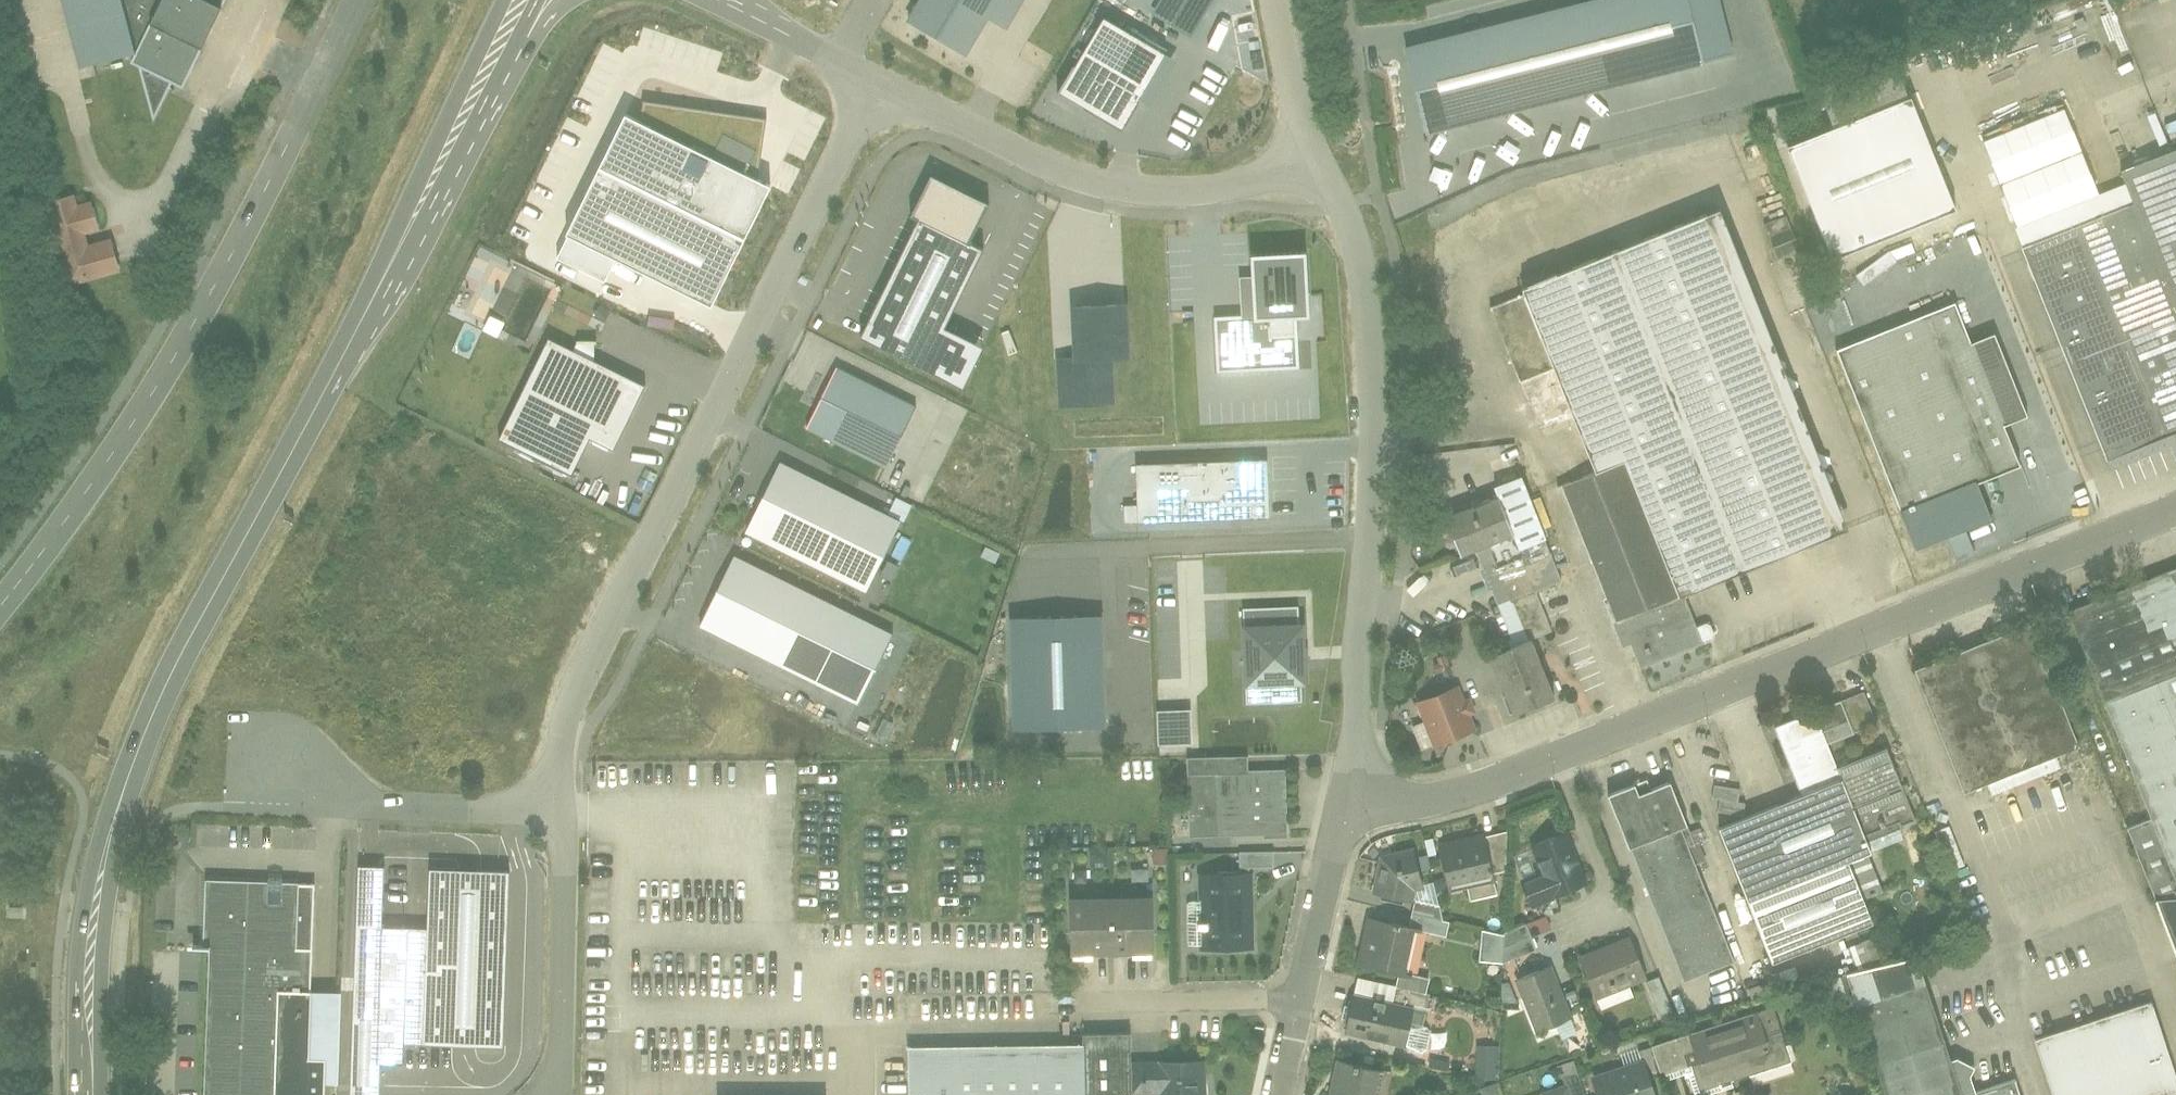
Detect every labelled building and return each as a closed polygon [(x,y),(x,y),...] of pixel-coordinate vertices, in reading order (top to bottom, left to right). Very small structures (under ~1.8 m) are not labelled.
[(151,124),(171,87),(181,92),(224,0),(123,0),(151,124)] [(912,20),(965,51),(986,16),(1008,28),(1025,0),(924,0),(912,20)] [(1404,39),(1427,134),(1704,62),(1689,0),(1568,0),(1404,39)] [(1106,18),(1062,92),(1121,127),(1165,54),(1106,18)] [(625,116),(567,235),(714,307),(772,188),(758,181),(768,119),(644,103),(640,123),(625,116)] [(1914,107),(1791,154),(1834,266),(1957,219),(1914,107)] [(1992,154),(2115,456),(2175,432),(2175,150),(2126,170),(2134,189),(2100,203),(2067,123),(1992,154)] [(861,340),(964,390),(984,350),(948,332),(988,251),(970,242),(987,207),(932,180),(914,216),(920,219),(861,340)] [(96,206),(82,209),(80,199),(53,206),(73,286),(124,273),(116,241),(92,247),(90,237),(102,234),(96,206)] [(1710,231),(1528,301),(1596,479),(1573,488),(1641,664),(1701,641),(1684,597),(1829,542),(1710,231)] [(1214,314),(1217,370),(1297,366),(1295,316),(1312,315),(1309,253),(1254,255),(1256,312),(1214,314)] [(1133,369),(1129,313),(1075,316),(1078,364),(1057,365),(1060,414),(1115,411),(1113,371),(1133,369)] [(1950,314),(1842,357),(1918,548),(1984,522),(1969,484),(2011,467),(1997,433),(2021,423),(1988,342),(1965,351),(1950,314)] [(486,331),(500,335),(503,322),(489,318),(486,331)] [(547,349),(500,448),(572,482),(589,447),(611,457),(642,393),(547,349)] [(914,409),(833,373),(807,432),(889,468),(914,409)] [(874,588),(909,518),(825,478),(786,459),(780,473),(760,512),(752,530),(874,588)] [(1269,519),(1268,462),(1136,465),(1137,523),(1269,519)] [(1494,486),(1499,498),(1514,535),(1519,549),(1547,538),(1522,475),(1494,486)] [(1446,519),(1461,555),(1476,549),(1514,535),(1499,498),(1446,519)] [(1514,535),(1476,549),(1514,645),(1533,637),(1552,630),(1537,591),(1564,581),(1547,538),(1519,549),(1514,535)] [(907,632),(743,553),(710,616),(703,630),(750,653),(872,710),(907,632)] [(2071,606),(2155,815),(2126,827),(2153,894),(2175,892),(2175,564),(2071,606)] [(1300,612),(1244,614),(1247,707),(1303,705),(1300,612)] [(1098,622),(1011,625),(1015,736),(1102,733),(1098,622)] [(2028,629),(1916,674),(1966,799),(1988,791),(1992,802),(2062,774),(2057,762),(2079,753),(2028,629)] [(1514,645),(1491,653),(1515,713),(1557,696),(1533,637),(1514,645)] [(1476,729),(1459,681),(1415,697),(1423,721),(1411,726),(1415,737),(1419,749),(1476,729)] [(1775,730),(1803,801),(1841,786),(1836,774),(1831,759),(1881,739),(1864,695),(1775,730)] [(1159,710),(1160,745),(1194,744),(1193,708),(1159,710)] [(1841,786),(1864,842),(1914,822),(1887,754),(1836,774),(1841,786)] [(1247,758),(1189,760),(1192,841),(1288,838),(1286,772),(1248,773),(1247,758)] [(1633,787),(1607,798),(1683,980),(1733,959),(1679,830),(1685,828),(1667,785),(1637,797),(1633,787)] [(1719,786),(1716,811),(1740,813),(1742,788),(1719,786)] [(1803,801),(1719,834),(1748,906),(1820,878),(1870,858),(1864,842),(1841,786),(1803,801)] [(1569,832),(1534,845),(1541,864),(1523,870),(1530,890),(1549,883),(1554,894),(1588,882),(1569,832)] [(1484,833),(1438,842),(1447,883),(1493,874),(1484,833)] [(1380,856),(1369,892),(1417,902),(1423,881),(1417,846),(1380,856)] [(1275,867),(1274,850),(1241,852),(1242,869),(1275,867)] [(1870,858),(1820,878),(1859,977),(1891,968),(1864,899),(1883,891),(1870,858)] [(360,870),(353,1094),(379,1094),(379,1067),(402,1068),(402,1045),(463,1047),(504,1048),(509,874),(470,873),(428,872),(427,930),(384,929),(385,871),(373,871),(360,870)] [(1195,876),(1197,948),(1249,947),(1248,874),(1195,876)] [(204,1094),(326,1094),(326,1090),(340,1090),(343,999),(312,998),(315,890),(205,887),(203,953),(209,953),(204,1094)] [(2153,894),(2175,952),(2175,892),(2153,894)] [(1155,893),(1069,895),(1071,954),(1156,953),(1155,893)] [(1369,916),(1359,964),(1408,974),(1418,926),(1369,916)] [(1483,928),(1483,958),(1536,959),(1536,929),(1483,928)] [(1629,934),(1577,955),(1594,997),(1646,976),(1629,934)] [(1972,1081),(1976,1072),(1957,1064),(1951,1065),(1916,962),(1891,968),(1859,977),(1845,981),(1883,1094),(1976,1094),(1972,1081)] [(1551,963),(1516,978),(1536,1027),(1572,1013),(1551,963)] [(1662,976),(1650,980),(1664,1024),(1675,1020),(1662,976)] [(1396,986),(1357,977),(1344,1033),(1404,1046),(1404,1043),(1419,1047),(1427,1048),(1433,1020),(1412,1015),(1414,1002),(1393,998),(1396,986)] [(1692,1064),(1701,1089),(1794,1057),(1775,1004),(1649,1047),(1659,1075),(1692,1064)] [(2035,1045),(2045,1073),(2052,1094),(2175,1094),(2175,1088),(2157,1030),(2149,1007),(2035,1045)] [(1130,1038),(1086,1038),(1086,1048),(908,1049),(908,1094),(1131,1094),(1130,1038)] [(1478,1079),(1500,1078),(1500,1045),(1478,1045),(1478,1079)] [(1336,1056),(1330,1094),(1377,1094),(1382,1064),(1336,1056)] [(1209,1057),(1136,1058),(1137,1094),(1209,1094),(1209,1057)] [(1596,1094),(1657,1094),(1645,1058),(1590,1075),(1596,1094)] [(1570,1081),(1543,1090),(1544,1094),(1574,1094),(1570,1081)] [(2014,1083),(1977,1094),(2018,1094),(2014,1083)]
